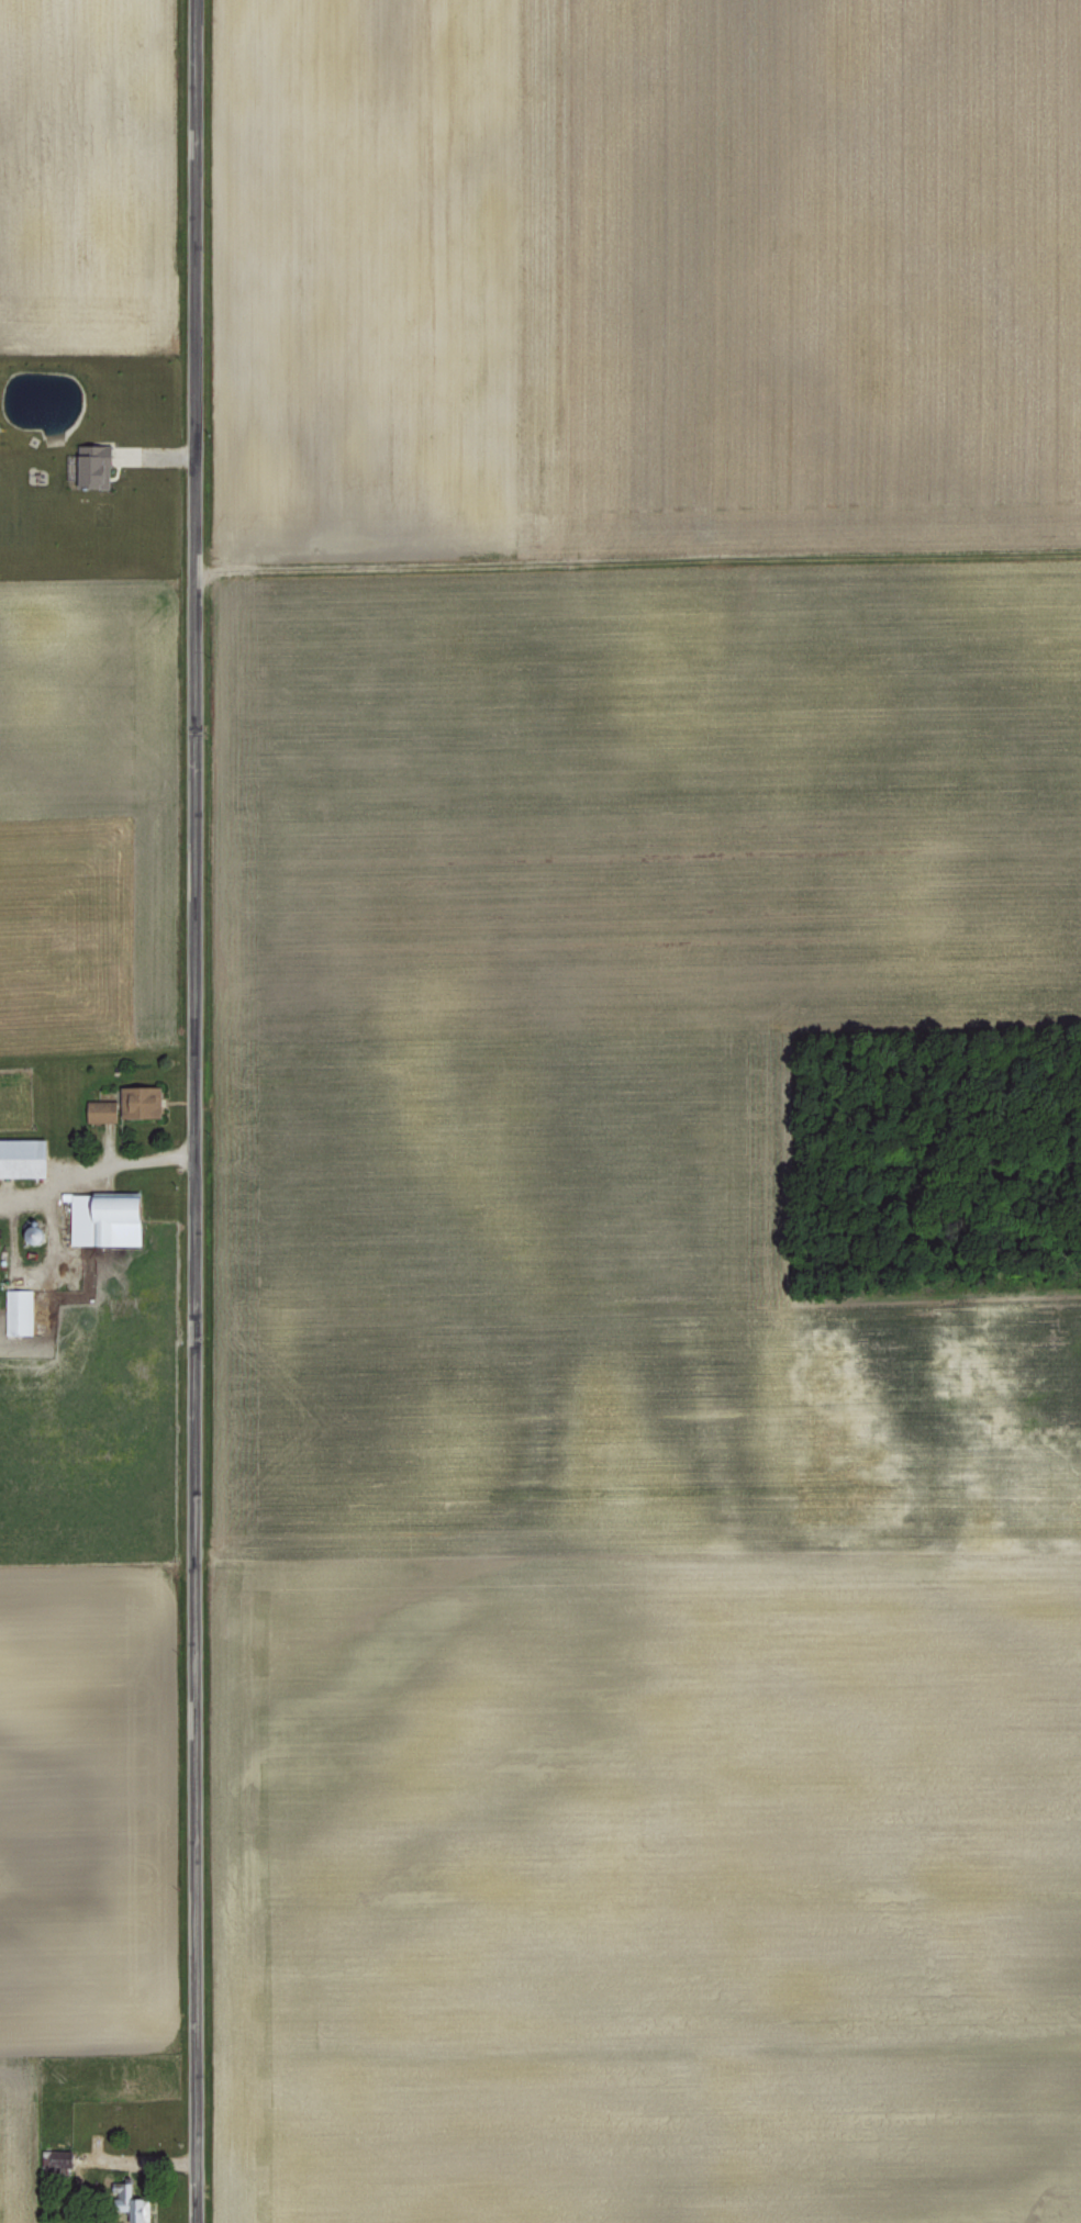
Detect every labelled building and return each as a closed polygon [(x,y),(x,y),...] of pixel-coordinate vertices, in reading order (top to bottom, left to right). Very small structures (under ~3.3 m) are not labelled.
[(96,486),(96,475),(103,475),(103,443),(70,444),(70,473),(70,486),(96,486)] [(154,1119),(154,1085),(114,1086),(114,1100),(79,1100),(79,1119),(154,1119)] [(0,1138),(0,1175),(41,1176),(42,1138),(0,1138)] [(64,1244),(134,1244),(135,1192),(64,1192),(64,1244)] [(0,1333),(31,1334),(32,1289),(1,1288),(0,1333)]
